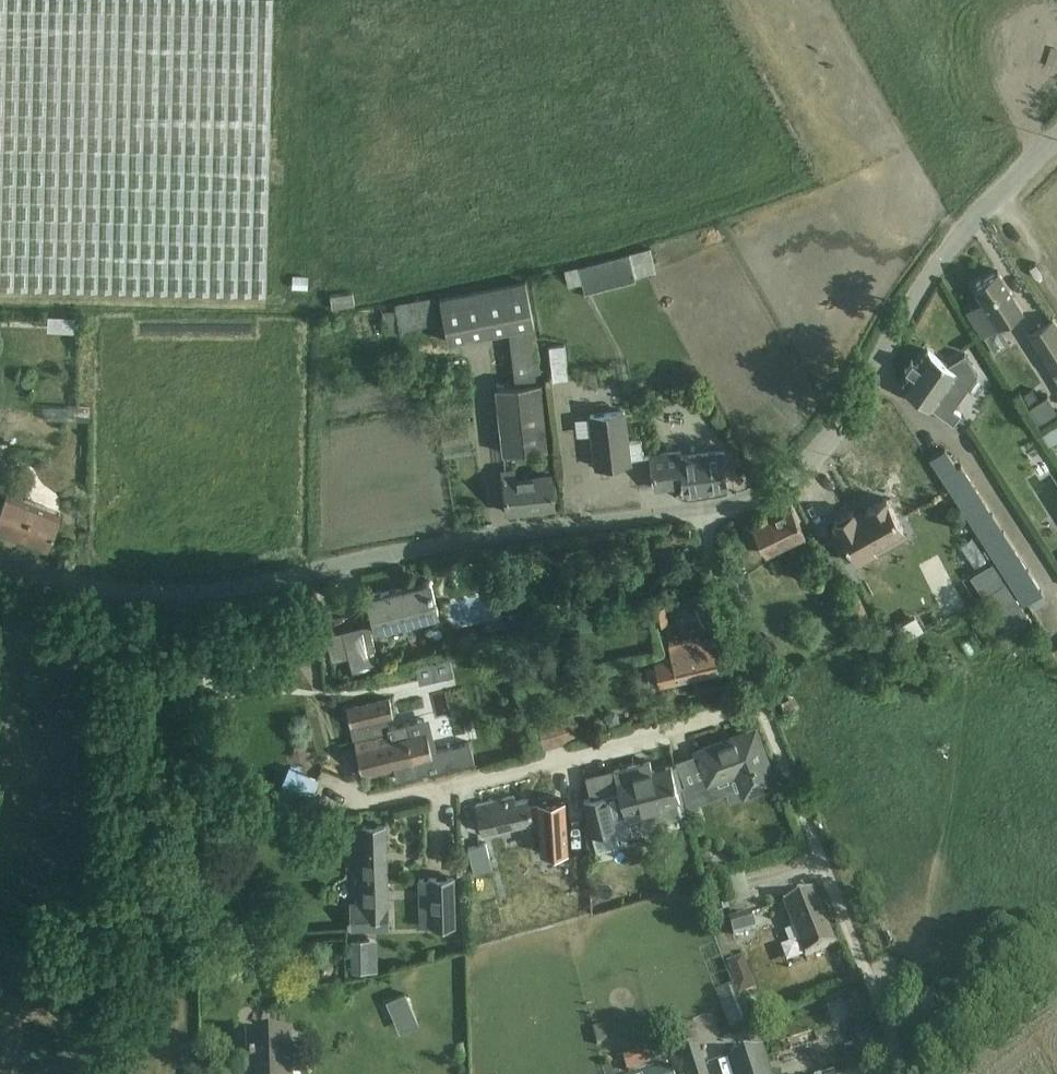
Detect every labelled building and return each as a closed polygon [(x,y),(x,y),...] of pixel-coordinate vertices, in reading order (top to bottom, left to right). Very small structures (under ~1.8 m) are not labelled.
[(266,294),(274,0),(0,0),(0,287),(266,294)] [(583,282),(585,292),(635,279),(635,277),(656,271),(650,247),(629,254),(579,267),(571,269),(570,268),(564,269),(567,286),(583,282)] [(982,300),(965,310),(982,336),(998,326),(1022,310),(997,270),(973,286),(982,300)] [(293,276),(292,287),(307,288),(308,277),(293,276)] [(440,298),(449,342),(534,325),(526,280),(440,298)] [(364,282),(345,288),(349,302),(369,296),(364,282)] [(1026,334),(1050,374),(1052,372),(1056,379),(1056,327),(1052,318),(1026,334)] [(497,389),(501,431),(504,453),(548,448),(541,385),(536,329),(509,332),(515,387),(497,389)] [(911,374),(902,387),(953,423),(961,413),(953,407),(955,405),(943,392),(953,377),(967,387),(966,388),(967,388),(977,374),(965,353),(947,364),(928,350),(918,364),(911,360),(906,368),(904,369),(911,374)] [(106,412),(106,399),(89,398),(88,412),(106,412)] [(62,401),(61,409),(85,411),(85,403),(62,401)] [(20,431),(72,444),(79,415),(27,403),(20,431)] [(590,415),(596,467),(630,463),(623,411),(590,415)] [(930,458),(1023,604),(1041,593),(960,465),(956,468),(944,449),(930,458)] [(650,455),(654,489),(683,484),(684,492),(727,487),(722,452),(681,457),(680,452),(650,455)] [(517,478),(516,467),(502,469),(507,512),(555,507),(551,474),(517,478)] [(1,506),(0,508),(0,530),(47,549),(60,515),(7,492),(1,506)] [(840,531),(832,536),(845,560),(853,556),(858,563),(876,553),(872,545),(903,528),(886,497),(868,508),(869,511),(857,518),(853,511),(834,521),(840,531)] [(751,524),(765,554),(805,535),(791,506),(751,524)] [(992,562),(972,574),(997,614),(1017,601),(992,562)] [(438,613),(430,580),(368,595),(376,628),(438,613)] [(476,620),(514,605),(506,585),(468,599),(476,620)] [(379,667),(369,626),(342,632),(353,674),(379,667)] [(699,642),(698,637),(669,645),(672,659),(656,663),(661,685),(725,669),(717,637),(699,642)] [(389,698),(347,708),(363,777),(394,769),(397,780),(473,761),(469,742),(431,751),(423,719),(407,723),(388,728),(386,717),(393,715),(389,698)] [(568,741),(561,718),(539,724),(546,747),(568,741)] [(696,751),(703,772),(708,783),(735,772),(744,795),(775,783),(755,729),(696,751)] [(638,764),(613,770),(619,792),(621,798),(616,799),(620,814),(627,812),(629,820),(640,817),(641,824),(681,814),(678,800),(680,799),(671,765),(652,770),(650,761),(638,764)] [(591,799),(584,801),(590,824),(596,850),(596,851),(619,846),(616,834),(631,831),(629,820),(627,812),(620,814),(616,799),(621,798),(619,792),(591,799)] [(513,795),(476,804),(483,834),(533,822),(533,821),(539,819),(541,853),(567,851),(564,799),(538,801),(538,804),(529,806),(527,798),(515,801),(513,795)] [(385,826),(356,826),(357,883),(358,883),(359,906),(351,907),(352,928),(388,927),(388,906),(380,906),(379,883),(387,883),(385,826)] [(468,848),(474,871),(492,867),(486,843),(468,848)] [(430,878),(430,879),(432,926),(455,925),(454,878),(430,878)] [(813,891),(811,892),(783,903),(805,958),(835,946),(813,891)] [(732,922),(736,937),(757,930),(753,916),(732,922)] [(293,1033),(248,1035),(249,1073),(294,1073),(293,1033)] [(702,1040),(712,1072),(726,1068),(716,1035),(702,1040)] [(736,1073),(763,1073),(755,1049),(731,1057),(736,1073)] [(623,1057),(627,1072),(654,1064),(650,1050),(623,1057)] [(682,1063),(685,1073),(706,1073),(700,1054),(681,1060),(682,1063)]
